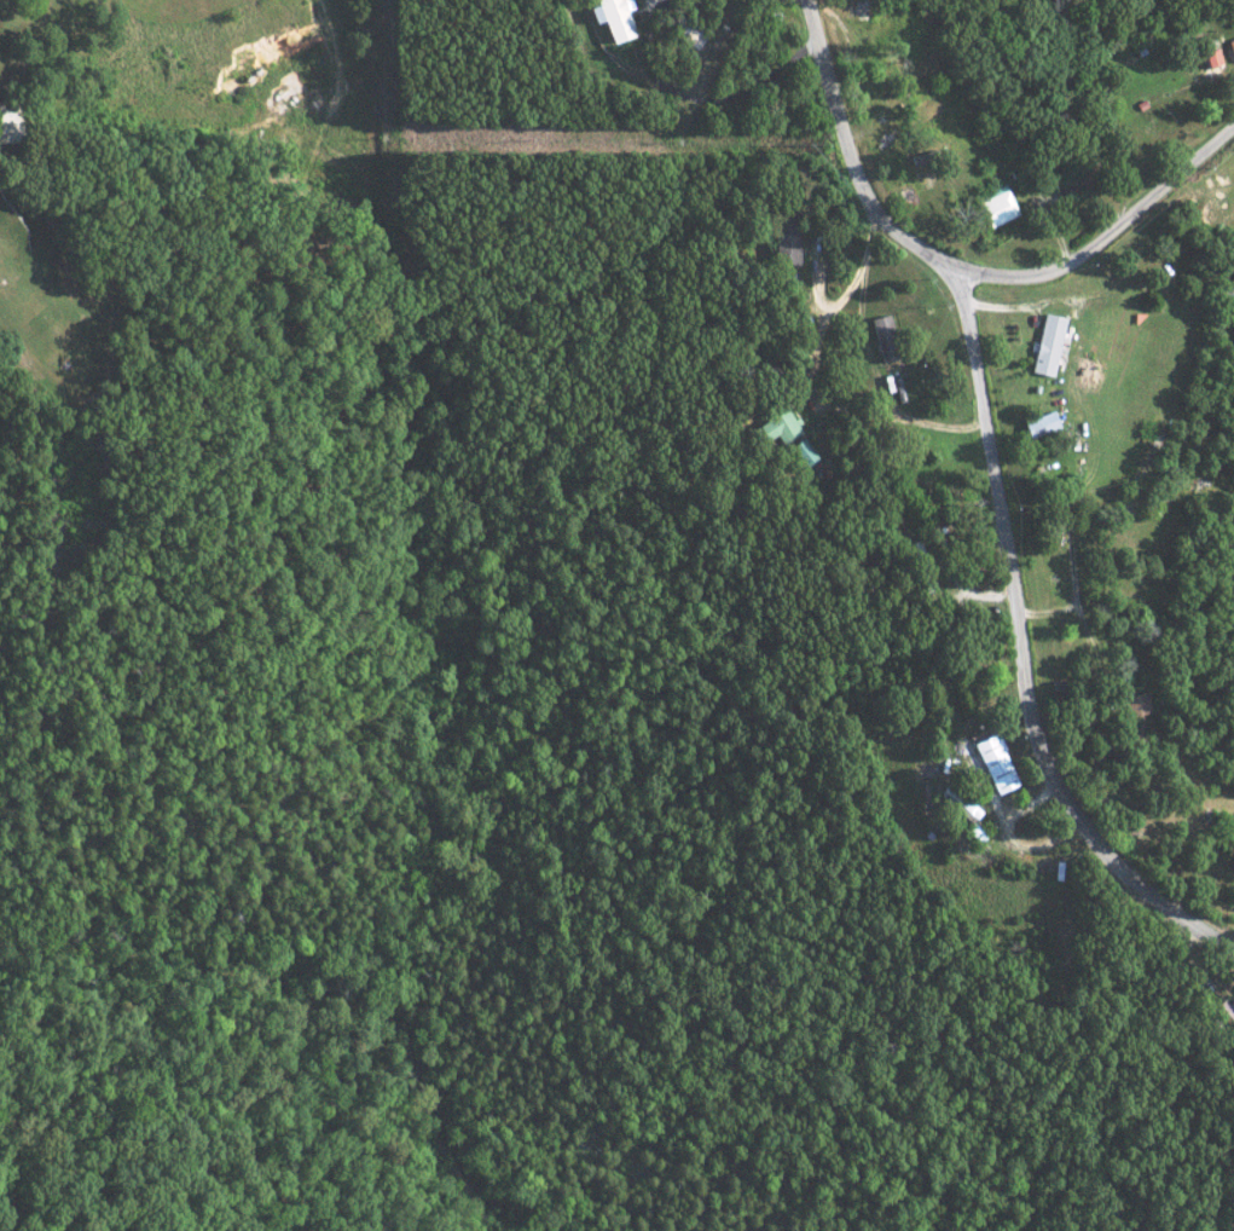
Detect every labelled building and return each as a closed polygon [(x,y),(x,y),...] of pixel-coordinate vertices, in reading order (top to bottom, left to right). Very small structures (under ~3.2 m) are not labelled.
[(627,9),(632,8),(630,0),(595,0),(596,4),(588,6),(593,23),(603,20),(609,43),(634,36),(627,9)] [(1232,62),(1233,61),(1233,36),(1225,39),(1232,62)] [(1201,51),(1206,67),(1219,63),(1214,47),(1201,51)] [(1017,215),(1004,183),(975,195),(989,227),(1017,215)] [(772,263),(797,264),(798,216),(773,215),(772,263)] [(1233,305),(1233,273),(1218,290),(1233,305)] [(1027,371),(1049,376),(1062,317),(1040,312),(1027,371)] [(898,357),(887,313),(869,318),(880,362),(898,357)] [(774,434),(778,443),(798,433),(786,407),(751,423),(759,441),(774,434)] [(1020,421),(1026,438),(1057,427),(1050,410),(1020,421)] [(800,466),(814,455),(799,435),(784,446),(800,466)] [(1127,723),(1150,716),(1142,690),(1120,697),(1127,723)] [(971,742),(994,794),(1018,784),(995,732),(971,742)] [(979,811),(951,788),(941,800),(970,823),(979,811)] [(1229,1010),(1230,1008),(1222,999),(1211,1008),(1233,1035),(1233,1015),(1229,1010)]
